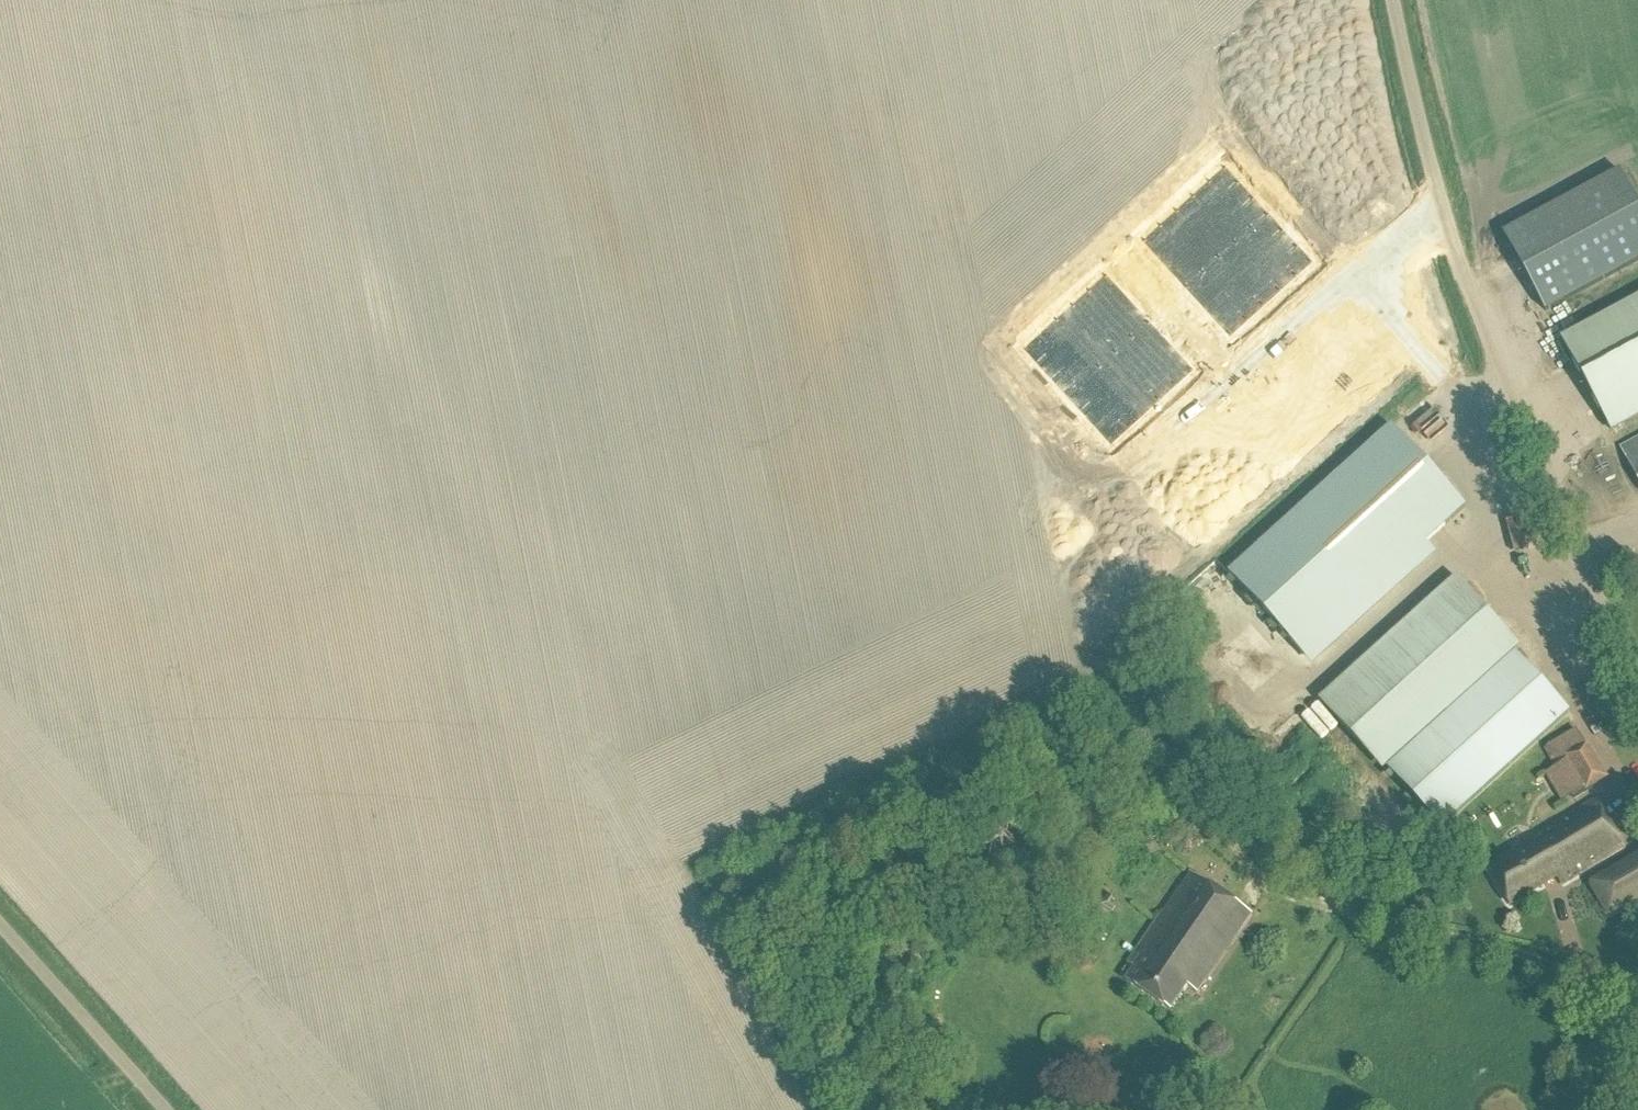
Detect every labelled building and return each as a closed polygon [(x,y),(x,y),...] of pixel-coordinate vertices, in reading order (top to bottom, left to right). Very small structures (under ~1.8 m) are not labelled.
[(1313,262),(1224,165),(1023,347),(1111,445),(1313,262)] [(1549,315),(1637,265),(1637,204),(1621,173),(1505,238),(1549,315)] [(1564,342),(1616,437),(1637,425),(1637,302),(1564,342)] [(1637,486),(1637,441),(1620,451),(1637,486)] [(1235,601),(1308,682),(1471,536),(1398,454),(1235,601)] [(1323,699),(1386,769),(1519,649),(1456,579),(1323,699)] [(1326,728),(1335,722),(1318,696),(1309,702),(1326,728)] [(1562,709),(1532,728),(1575,796),(1608,776),(1588,745),(1585,747),(1562,709)] [(1624,851),(1596,804),(1532,842),(1534,845),(1490,871),(1511,908),(1559,880),(1563,887),(1624,851)] [(1609,916),(1637,899),(1637,858),(1591,885),(1609,916)] [(1135,972),(1127,985),(1171,1015),(1187,991),(1197,998),(1252,918),(1191,876),(1128,967),(1135,972)]
